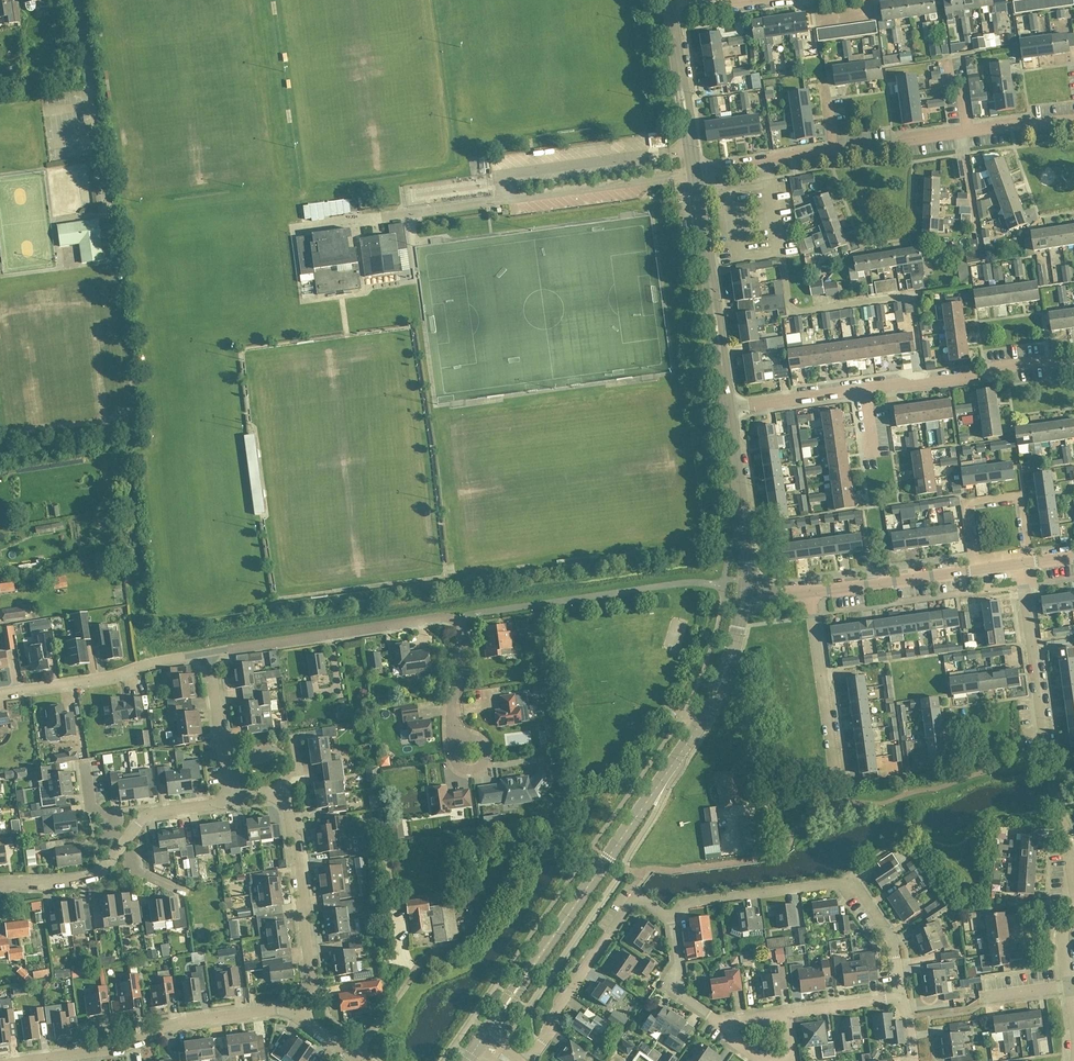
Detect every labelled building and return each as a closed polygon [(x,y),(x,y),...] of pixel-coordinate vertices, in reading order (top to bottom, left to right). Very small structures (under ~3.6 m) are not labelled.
[(3,18),(4,25),(20,23),(17,2),(10,3),(10,0),(0,0),(0,19),(3,18)] [(25,4),(26,4),(26,8),(28,11),(30,12),(33,12),(35,10),(35,7),(35,3),(39,2),(40,9),(48,8),(47,0),(24,0),(25,4)] [(907,0),(891,2),(894,21),(909,18),(907,0)] [(925,16),(922,0),(909,0),(907,0),(909,18),(925,16)] [(924,33),(930,32),(929,24),(931,24),(930,22),(937,21),(934,0),(922,0),(925,16),(926,25),(923,25),(924,33)] [(961,0),(950,0),(951,5),(944,6),(947,26),(954,25),(953,18),(958,17),(958,20),(961,20),(965,19),(963,11),(961,0)] [(963,11),(965,19),(961,20),(962,28),(969,27),(968,18),(972,18),(971,10),(979,9),(977,0),(961,0),(963,11)] [(995,15),(994,7),(993,0),(977,0),(979,9),(988,8),(989,16),(992,16),(992,15),(995,15)] [(895,29),(894,21),(891,2),(880,4),(883,22),(889,21),(890,30),(892,29),(895,29)] [(1065,19),(1064,10),(1056,12),(1057,20),(1065,19)] [(805,15),(794,17),(796,35),(807,33),(805,15)] [(794,17),(778,19),(781,37),(789,36),(791,45),(794,44),(794,43),(798,43),(796,35),(794,17)] [(781,37),(778,19),(763,21),(765,39),(766,47),(770,47),(773,46),(772,38),(781,37)] [(754,41),(765,39),(763,21),(752,22),(754,41)] [(869,23),(871,35),(877,34),(876,22),(869,23)] [(721,45),(720,40),(719,34),(701,37),(703,48),(721,45)] [(1067,34),(1051,37),(1054,55),(1069,53),(1067,34)] [(1051,37),(1035,39),(1038,58),(1054,55),(1051,37)] [(877,38),(862,40),(863,48),(878,46),(877,38)] [(984,50),(983,39),(974,40),(976,51),(984,50)] [(1020,41),(1022,60),(1038,58),(1035,39),(1020,41)] [(940,42),(928,44),(930,57),(942,56),(940,42)] [(703,48),(705,63),(723,61),(722,52),(730,51),(729,47),(729,44),(721,45),(703,48)] [(758,58),(756,44),(749,45),(751,59),(758,58)] [(950,47),(951,56),(957,55),(965,47),(965,45),(950,47)] [(872,52),(873,63),(864,64),(867,83),(882,80),(878,51),(872,52)] [(900,54),(901,63),(913,61),(911,53),(900,54)] [(851,85),(867,83),(864,64),(856,66),(855,58),(851,58),(848,59),(849,67),(851,85)] [(883,59),(884,66),(893,65),(892,58),(883,59)] [(733,75),(733,71),(732,68),(724,69),(723,61),(705,63),(707,79),(725,76),(733,75)] [(991,73),(992,81),(1011,78),(1009,62),(985,66),(986,74),(991,73)] [(851,85),(849,67),(833,69),(836,87),(851,85)] [(975,68),(967,69),(967,76),(976,75),(975,68)] [(932,81),(940,80),(939,72),(930,73),(932,81)] [(969,84),(977,83),(980,83),(979,74),(968,76),(969,84)] [(725,76),(707,79),(709,90),(727,87),(725,76)] [(899,95),(917,92),(915,76),(897,79),(899,95)] [(1013,94),(1011,78),(992,81),(994,96),(1013,94)] [(969,84),(971,95),(979,94),(977,83),(969,84)] [(764,92),(765,100),(774,99),(773,91),(764,92)] [(792,110),(810,108),(807,92),(790,95),(792,110)] [(917,92),(899,95),(901,110),(920,108),(917,92)] [(980,102),(988,101),(987,93),(979,95),(980,102)] [(1015,109),(1013,94),(994,96),(997,112),(1015,109)] [(972,103),(980,102),(979,95),(970,96),(972,103)] [(936,109),(944,108),(943,100),(935,101),(936,109)] [(936,109),(935,101),(927,102),(928,110),(936,109)] [(794,126),(812,123),(810,108),(792,110),(794,126)] [(920,108),(901,110),(904,126),(922,123),(920,108)] [(735,139),(732,121),(721,122),(721,118),(719,115),(715,115),(717,123),(719,141),(735,139)] [(758,117),(747,119),(750,136),(761,135),(758,117)] [(747,119),(732,121),(735,139),(750,136),(747,119)] [(717,123),(705,125),(708,142),(719,141),(717,123)] [(777,124),(778,131),(786,130),(785,123),(777,124)] [(812,123),(794,126),(796,142),(814,139),(812,123)] [(770,133),(778,131),(777,124),(769,125),(770,133)] [(990,178),(1008,172),(1003,158),(985,165),(990,178)] [(964,179),(963,173),(961,161),(952,162),(955,180),(964,179)] [(995,191),(1013,185),(1008,172),(990,178),(995,191)] [(940,193),(946,193),(946,188),(940,188),(941,173),(933,173),(932,180),(926,179),(925,193),(940,193)] [(999,204),(1018,198),(1013,185),(995,191),(999,204)] [(819,213),(833,208),(829,195),(822,197),(821,193),(809,197),(812,205),(794,212),(796,221),(818,213),(819,213)] [(925,193),(925,206),(939,207),(940,199),(949,200),(949,194),(946,193),(940,193),(925,193)] [(1004,217),(1022,211),(1018,198),(999,204),(1004,217)] [(302,207),(304,221),(311,220),(311,222),(324,220),(324,217),(350,214),(348,201),(302,207)] [(925,206),(924,219),(939,220),(939,207),(925,206)] [(819,213),(824,225),(838,220),(833,208),(819,213)] [(1006,224),(1009,231),(1027,224),(1022,211),(1004,217),(999,219),(1001,226),(1006,224)] [(800,220),(801,224),(802,225),(811,222),(809,216),(800,220)] [(944,220),(939,220),(924,219),(924,233),(944,233),(944,220)] [(59,247),(79,244),(78,244),(81,244),(80,237),(87,236),(85,228),(89,228),(92,229),(92,234),(99,233),(97,220),(56,226),(59,247)] [(823,240),(842,232),(838,220),(824,225),(826,232),(821,234),(823,240)] [(388,225),(390,235),(360,239),(365,277),(402,272),(399,250),(407,249),(403,223),(388,225)] [(1059,229),(1062,247),(1073,245),(1073,236),(1073,227),(1059,229)] [(78,244),(79,244),(81,264),(103,261),(99,233),(92,234),(92,229),(89,228),(85,228),(87,236),(80,237),(81,244),(78,244)] [(313,245),(314,254),(348,250),(347,239),(351,239),(349,229),(312,234),(312,236),(313,245)] [(1059,229),(1045,231),(1048,249),(1062,247),(1059,229)] [(981,231),(982,239),(989,238),(988,230),(981,231)] [(1034,251),(1048,249),(1045,231),(1031,233),(1034,251)] [(847,245),(842,232),(823,240),(814,243),(805,246),(807,251),(816,248),(816,249),(831,244),(833,250),(847,245)] [(296,238),(297,247),(313,245),(312,236),(296,238)] [(803,241),(805,246),(814,243),(812,237),(803,241)] [(314,254),(313,245),(297,247),(298,257),(314,254)] [(110,260),(117,259),(115,247),(109,248),(110,260)] [(920,248),(907,250),(909,265),(911,275),(912,280),(914,290),(924,288),(923,277),(924,276),(922,263),(920,248)] [(317,273),(314,274),(317,295),(361,289),(355,249),(348,250),(314,254),(316,264),(317,273)] [(911,275),(909,265),(907,250),(894,252),(896,267),(903,266),(905,276),(911,275)] [(978,250),(965,252),(967,264),(980,262),(978,250)] [(889,273),(888,268),(896,267),(894,252),(881,255),(884,274),(889,273)] [(300,266),(316,264),(314,254),(298,257),(300,266)] [(884,274),(881,255),(868,257),(870,271),(878,270),(878,275),(884,274)] [(870,271),(868,257),(854,259),(855,265),(849,267),(851,281),(858,280),(857,274),(870,271)] [(755,271),(773,268),(771,261),(749,264),(750,270),(748,270),(748,272),(749,273),(755,272),(755,271)] [(313,274),(314,274),(317,273),(316,264),(300,266),(301,275),(313,274)] [(996,281),(1003,280),(1001,268),(994,269),(996,281)] [(749,273),(748,272),(748,270),(731,273),(733,287),(758,283),(757,277),(749,279),(749,273)] [(314,281),(313,274),(301,275),(299,276),(300,283),(314,281)] [(1040,287),(1048,286),(1046,277),(1039,278),(1040,287)] [(886,294),(897,292),(895,280),(884,281),(886,294)] [(911,281),(906,282),(907,291),(914,290),(912,280),(911,281)] [(823,284),(822,281),(809,283),(811,296),(824,294),(823,284)] [(876,295),(886,294),(884,281),(873,283),(876,295)] [(836,282),(823,284),(824,294),(825,297),(838,296),(836,282)] [(1036,282),(1020,285),(1023,303),(1039,300),(1036,282)] [(733,287),(735,301),(752,299),(752,298),(751,290),(759,289),(758,283),(733,287)] [(1023,303),(1020,285),(1005,287),(1007,305),(1023,303)] [(989,289),(992,307),(1007,305),(1005,287),(989,289)] [(977,309),(992,307),(989,289),(974,291),(977,309)] [(783,295),(760,298),(753,300),(753,306),(784,302),(783,295)] [(753,306),(754,312),(755,312),(755,313),(755,314),(777,311),(778,318),(786,317),(784,302),(753,306)] [(901,311),(901,305),(900,303),(893,304),(894,313),(901,311)] [(904,304),(904,305),(905,314),(913,313),(912,303),(904,304)] [(937,321),(944,320),(963,318),(961,304),(935,307),(937,321)] [(1065,312),(1068,330),(1073,329),(1073,311),(1065,312)] [(755,314),(755,313),(755,312),(754,312),(737,315),(739,329),(764,325),(763,319),(756,320),(755,314)] [(1068,330),(1065,312),(1050,314),(1052,325),(1053,332),(1068,330)] [(964,331),(963,318),(944,320),(946,334),(964,331)] [(739,329),(741,343),(758,340),(757,332),(764,331),(764,325),(739,329)] [(964,331),(946,334),(947,347),(966,345),(964,331)] [(790,344),(803,342),(802,334),(788,337),(790,344)] [(897,336),(900,355),(914,353),(912,334),(897,336)] [(900,355),(897,336),(884,338),(886,357),(900,355)] [(782,338),(765,340),(766,347),(783,345),(782,338)] [(886,357),(884,338),(870,340),(873,359),(886,357)] [(873,359),(870,340),(856,342),(859,361),(873,359)] [(859,361),(856,342),(842,344),(845,363),(859,361)] [(786,346),(790,371),(804,369),(801,350),(800,344),(786,346)] [(845,363),(842,344),(829,346),(831,365),(845,363)] [(783,345),(766,347),(767,354),(784,352),(783,345)] [(968,359),(966,345),(947,347),(949,362),(968,359)] [(831,365),(829,346),(815,348),(818,367),(831,365)] [(818,367),(815,348),(801,350),(804,369),(818,367)] [(762,363),(760,355),(760,354),(750,356),(743,357),(745,370),(772,366),(771,361),(762,363)] [(772,366),(745,370),(747,384),(764,382),(763,373),(772,372),(773,380),(788,377),(786,364),(772,366)] [(975,393),(978,408),(996,406),(994,390),(975,393)] [(938,422),(952,420),(949,401),(935,403),(938,422)] [(938,422),(935,403),(922,405),(924,424),(938,422)] [(908,407),(911,426),(924,424),(922,405),(908,407)] [(978,408),(980,424),(998,421),(996,406),(978,408)] [(911,426),(908,407),(894,409),(897,428),(911,426)] [(889,434),(888,411),(880,412),(881,435),(889,434)] [(820,414),(822,429),(842,426),(840,412),(820,414)] [(1000,437),(999,431),(998,421),(980,424),(982,439),(1000,437)] [(1064,441),(1073,439),(1073,421),(1061,423),(1064,441)] [(1048,443),(1064,441),(1061,423),(1046,425),(1048,443)] [(1033,445),(1048,443),(1046,425),(1030,427),(1033,445)] [(760,439),(777,437),(775,426),(758,428),(760,439)] [(822,429),(824,442),(844,440),(842,426),(822,429)] [(1032,461),(1039,461),(1037,452),(1034,452),(1033,445),(1030,427),(1014,429),(1017,447),(1027,446),(1028,454),(1031,454),(1032,461)] [(967,434),(958,435),(959,443),(968,442),(967,434)] [(258,454),(255,435),(244,436),(255,515),(266,514),(264,497),(263,497),(261,482),(262,482),(260,468),(259,468),(257,454),(258,454)] [(760,439),(762,453),(779,451),(777,437),(760,439)] [(824,442),(826,456),(846,453),(844,440),(824,442)] [(764,467),(781,465),(779,451),(762,453),(764,467)] [(913,468),(932,466),(930,451),(911,454),(913,468)] [(826,456),(828,470),(848,467),(846,453),(826,456)] [(1012,463),(1000,464),(1002,482),(1014,480),(1012,463)] [(1002,482),(1000,464),(986,466),(988,483),(1002,482)] [(766,481),(783,478),(781,465),(764,467),(766,481)] [(934,479),(932,466),(913,468),(915,482),(934,479)] [(986,466),(972,468),(974,485),(988,483),(986,466)] [(828,470),(830,483),(850,480),(848,467),(828,470)] [(974,485),(972,468),(961,470),(963,487),(974,485)] [(1035,487),(1052,485),(1050,474),(1033,476),(1035,487)] [(768,495),(785,492),(783,478),(766,481),(768,495)] [(935,488),(934,479),(915,482),(917,496),(935,494),(936,498),(942,497),(940,487),(935,488)] [(830,483),(832,497),(852,494),(850,480),(830,483)] [(951,484),(953,496),(961,495),(959,483),(951,484)] [(1052,485),(1035,487),(1037,501),(1054,499),(1052,485)] [(770,508),(787,506),(785,492),(768,495),(770,508)] [(834,511),(854,508),(852,494),(832,497),(834,511)] [(1037,501),(1039,515),(1056,512),(1054,499),(1037,501)] [(787,506),(770,508),(771,520),(788,517),(787,506)] [(846,513),(847,520),(854,519),(855,526),(863,525),(861,511),(846,513)] [(1041,529),(1058,526),(1056,512),(1039,515),(1041,529)] [(942,514),(944,527),(946,544),(958,542),(955,525),(953,526),(951,513),(942,514)] [(925,530),(916,531),(919,548),(932,546),(930,529),(929,522),(924,523),(925,530)] [(62,523),(35,528),(36,534),(63,530),(62,523)] [(909,524),(910,532),(902,533),(905,550),(919,548),(916,531),(915,523),(909,524)] [(1058,526),(1041,529),(1042,540),(1059,537),(1058,526)] [(944,527),(930,529),(932,546),(946,544),(944,527)] [(905,550),(902,533),(891,534),(893,551),(905,550)] [(860,534),(849,536),(851,553),(862,551),(860,534)] [(849,536),(835,538),(837,555),(851,553),(849,536)] [(835,538),(821,540),(823,557),(837,555),(835,538)] [(821,540),(807,542),(809,559),(823,557),(821,540)] [(807,542),(793,543),(795,561),(809,559),(807,542)] [(795,561),(793,543),(782,545),(784,562),(795,561)] [(29,565),(18,567),(19,576),(31,573),(29,565)] [(65,576),(51,578),(54,590),(67,588),(65,576)] [(1,586),(1,594),(16,593),(16,585),(1,586)] [(1069,595),(1055,597),(1058,614),(1072,612),(1069,595)] [(1058,614),(1055,597),(1041,599),(1044,616),(1058,614)] [(983,619),(1001,617),(999,602),(981,605),(983,619)] [(24,607),(1,611),(3,621),(25,618),(24,607)] [(943,612),(945,629),(959,627),(957,610),(943,612)] [(929,614),(931,631),(945,629),(943,612),(929,614)] [(77,634),(89,632),(86,613),(74,615),(77,634)] [(915,616),(917,633),(931,631),(929,614),(915,616)] [(901,618),(903,635),(917,633),(915,616),(901,618)] [(985,633),(1003,630),(1001,617),(983,619),(985,633)] [(887,620),(889,637),(903,635),(901,618),(887,620)] [(873,622),(876,639),(889,637),(887,620),(873,622)] [(48,621),(37,623),(39,632),(50,630),(48,621)] [(859,624),(862,641),(876,639),(873,622),(859,624)] [(845,626),(848,643),(862,641),(859,624),(845,626)] [(106,625),(92,628),(95,647),(103,646),(105,660),(122,658),(118,632),(108,634),(106,625)] [(1,628),(5,652),(14,650),(12,636),(14,635),(13,626),(1,628)] [(512,655),(511,649),(509,633),(505,634),(504,626),(487,628),(489,642),(485,642),(487,651),(484,651),(485,658),(488,658),(497,657),(500,657),(500,656),(512,655)] [(848,643),(845,626),(831,628),(833,645),(848,643)] [(987,647),(1005,644),(1003,630),(985,633),(987,647)] [(91,639),(89,632),(77,634),(78,641),(67,643),(71,666),(88,663),(84,640),(91,639)] [(38,646),(26,648),(27,656),(29,657),(32,672),(48,669),(46,659),(54,658),(50,633),(36,635),(38,646)] [(408,644),(389,647),(392,667),(396,666),(396,663),(399,663),(403,666),(404,675),(402,675),(402,676),(420,673),(420,671),(429,670),(426,651),(406,654),(404,645),(408,645),(408,644)] [(1073,660),(1073,648),(1057,651),(1059,662),(1073,660)] [(248,663),(232,666),(234,678),(253,675),(251,663),(262,662),(261,654),(247,656),(248,663)] [(367,656),(369,670),(379,669),(377,654),(367,656)] [(311,683),(300,685),(303,700),(313,698),(311,684),(318,683),(317,677),(325,675),(322,656),(307,658),(311,683)] [(1059,662),(1061,676),(1073,674),(1073,660),(1059,662)] [(549,681),(547,661),(540,662),(543,682),(549,681)] [(160,670),(161,679),(164,679),(164,684),(172,683),(173,690),(194,687),(193,675),(176,677),(175,668),(160,670)] [(978,674),(980,692),(994,690),(992,673),(991,668),(985,668),(986,673),(978,674)] [(1017,669),(1006,671),(1008,688),(1020,686),(1017,669)] [(1006,671),(992,673),(994,690),(1008,688),(1006,671)] [(260,674),(253,675),(234,678),(235,689),(254,687),(255,695),(268,693),(266,678),(260,679),(260,674)] [(967,694),(980,692),(978,674),(964,676),(967,694)] [(1061,676),(1063,690),(1073,688),(1073,674),(1061,676)] [(848,690),(865,688),(864,676),(847,679),(848,690)] [(952,696),(967,694),(964,676),(950,678),(952,696)] [(740,685),(735,683),(730,695),(735,697),(740,685)] [(546,684),(537,685),(538,696),(547,695),(546,684)] [(196,698),(194,687),(173,690),(174,695),(167,696),(168,702),(166,702),(167,709),(180,708),(179,701),(196,698)] [(867,702),(865,688),(848,690),(850,704),(867,702)] [(1063,690),(1065,704),(1073,702),(1073,688),(1063,690)] [(256,702),(243,704),(237,705),(239,717),(261,714),(271,712),(268,693),(255,695),(256,702)] [(502,711),(495,712),(497,727),(520,724),(518,709),(516,709),(514,696),(500,698),(502,711)] [(118,698),(103,700),(106,727),(122,725),(121,721),(130,720),(143,719),(140,698),(127,700),(128,703),(119,704),(118,698)] [(922,712),(939,709),(938,698),(921,700),(922,712)] [(852,718),(869,716),(867,702),(850,704),(852,718)] [(1065,704),(1067,718),(1073,717),(1073,702),(1065,704)] [(59,738),(75,736),(72,714),(64,715),(62,706),(46,708),(49,729),(45,729),(47,739),(51,743),(60,741),(59,738)] [(416,707),(401,709),(402,717),(417,715),(416,707)] [(181,714),(180,708),(167,709),(169,723),(177,721),(178,727),(200,724),(198,712),(181,714)] [(939,709),(922,712),(924,726),(941,723),(939,709)] [(261,714),(239,717),(241,728),(259,726),(260,734),(273,732),(272,718),(262,719),(261,714)] [(347,716),(340,717),(341,724),(348,723),(347,716)] [(871,729),(869,716),(852,718),(854,732),(871,729)] [(426,743),(425,739),(431,738),(429,721),(407,724),(409,741),(417,740),(417,744),(421,747),(423,747),(426,743)] [(926,740),(943,737),(941,723),(924,726),(926,740)] [(201,735),(200,724),(178,727),(179,732),(172,733),(172,739),(170,740),(171,748),(195,744),(194,737),(201,735)] [(556,726),(547,727),(551,752),(560,750),(556,726)] [(883,742),(879,727),(872,729),(875,744),(883,742)] [(310,754),(329,751),(327,739),(336,738),(335,728),(322,730),(323,739),(308,741),(310,754)] [(856,746),(873,743),(871,729),(854,732),(856,746)] [(136,734),(138,747),(149,745),(147,732),(136,734)] [(928,753),(945,751),(943,737),(926,740),(921,740),(922,747),(927,746),(928,753)] [(875,757),(873,743),(856,746),(858,759),(875,757)] [(890,755),(888,744),(878,746),(880,757),(890,755)] [(330,757),(329,751),(310,754),(311,766),(326,764),(328,773),(341,772),(339,756),(330,757)] [(930,765),(947,763),(947,762),(945,751),(928,753),(930,765)] [(70,752),(64,752),(65,762),(78,760),(77,754),(70,755),(70,752)] [(559,753),(551,755),(552,764),(560,763),(559,753)] [(877,771),(875,757),(858,759),(860,774),(862,773),(863,782),(878,780),(877,771)] [(385,759),(380,759),(381,767),(389,766),(388,761),(385,759)] [(183,771),(177,772),(180,794),(192,793),(190,779),(200,777),(198,761),(181,763),(183,771)] [(168,796),(180,794),(177,772),(170,773),(170,767),(157,769),(159,785),(166,784),(168,796)] [(39,782),(40,789),(48,788),(70,785),(69,773),(49,776),(48,768),(31,771),(32,783),(39,782)] [(479,789),(481,804),(504,801),(504,805),(529,802),(529,799),(538,798),(553,778),(541,768),(529,784),(527,784),(526,779),(501,782),(502,786),(479,789)] [(139,774),(131,775),(134,801),(148,799),(147,789),(154,788),(151,770),(138,771),(139,774)] [(14,779),(14,777),(12,771),(3,772),(5,780),(14,779)] [(341,772),(328,773),(329,783),(314,785),(316,797),(344,793),(341,772)] [(120,802),(134,801),(131,775),(123,776),(123,774),(110,775),(112,794),(119,793),(120,802)] [(717,784),(721,809),(739,806),(737,792),(735,792),(734,784),(735,784),(734,774),(724,775),(722,774),(718,775),(715,778),(716,783),(717,784)] [(48,788),(40,789),(42,808),(55,806),(54,799),(72,796),(70,785),(48,788)] [(446,788),(428,790),(431,816),(449,814),(449,810),(470,807),(468,791),(446,794),(446,788)] [(344,793),(316,797),(317,810),(332,808),(333,814),(347,812),(344,793)] [(75,814),(60,816),(59,808),(30,812),(31,819),(45,817),(47,835),(77,831),(75,814)] [(316,841),(338,838),(337,831),(346,830),(344,817),(324,820),(325,827),(314,828),(316,841)] [(274,841),(281,840),(279,825),(270,826),(269,818),(257,820),(260,842),(274,840),(274,841)] [(755,818),(738,820),(743,851),(759,848),(755,818)] [(260,842),(257,820),(246,821),(247,829),(237,831),(240,849),(251,848),(251,843),(260,842)] [(703,848),(719,846),(716,823),(700,826),(703,848)] [(228,824),(214,826),(216,845),(224,844),(225,850),(239,848),(237,832),(229,833),(228,824)] [(216,845),(214,826),(200,828),(201,837),(193,838),(196,857),(209,855),(207,847),(216,845)] [(194,860),(194,859),(192,847),(185,848),(183,830),(170,832),(173,852),(180,851),(181,859),(187,858),(187,861),(189,860),(194,860)] [(168,853),(173,852),(170,832),(157,834),(159,844),(152,845),(155,865),(169,863),(168,853)] [(1009,846),(1037,848),(1038,836),(1022,835),(1021,842),(1010,841),(1009,846)] [(23,848),(21,836),(12,837),(14,850),(23,848)] [(6,864),(4,847),(13,846),(12,837),(0,838),(0,865),(6,864)] [(339,838),(338,838),(316,841),(318,854),(328,853),(329,859),(347,857),(345,845),(340,846),(339,838)] [(63,841),(45,844),(46,851),(55,849),(57,868),(82,865),(79,846),(64,848),(63,841)] [(1020,859),(1036,860),(1037,848),(1009,846),(1009,851),(1021,852),(1020,859)] [(37,850),(29,851),(29,867),(38,866),(37,850)] [(872,875),(880,888),(899,875),(890,863),(896,860),(892,854),(880,862),(884,867),(872,875)] [(196,859),(194,859),(194,860),(189,860),(192,878),(198,877),(196,859)] [(320,883),(342,880),(348,879),(345,859),(328,862),(329,868),(318,870),(320,883)] [(1036,860),(1020,859),(1020,866),(1008,865),(1008,869),(1035,871),(1036,860)] [(1035,871),(1008,869),(1007,874),(1019,875),(1019,882),(1034,883),(1035,871)] [(912,874),(904,880),(907,885),(918,877),(915,872),(912,874)] [(258,895),(281,892),(279,879),(263,881),(263,875),(249,876),(251,888),(257,887),(258,895)] [(362,876),(364,895),(371,894),(369,875),(362,876)] [(343,887),(342,880),(320,883),(321,896),(333,894),(334,901),(350,898),(349,886),(343,887)] [(1034,883),(1019,882),(1018,889),(1006,888),(1006,893),(1033,895),(1034,883)] [(888,899),(896,910),(912,899),(904,888),(888,899)] [(281,892),(258,895),(260,904),(252,905),(253,917),(268,915),(267,908),(282,906),(281,892)] [(114,897),(118,927),(140,924),(137,903),(129,904),(128,895),(114,897)] [(96,930),(109,928),(118,927),(114,897),(100,899),(101,908),(93,909),(96,930)] [(924,910),(928,915),(945,904),(941,898),(924,910)] [(920,911),(912,899),(896,910),(904,922),(920,911)] [(175,930),(180,930),(187,929),(184,913),(178,914),(176,900),(162,901),(165,922),(173,921),(175,930)] [(426,900),(406,903),(407,915),(409,914),(412,935),(430,932),(428,918),(431,917),(435,944),(457,941),(452,905),(430,908),(431,912),(428,912),(426,900)] [(824,922),(823,918),(837,916),(835,900),(812,903),(814,919),(816,919),(817,923),(819,925),(823,924),(824,922)] [(165,922),(162,901),(149,903),(151,918),(144,919),(146,936),(153,935),(152,924),(165,922)] [(324,912),(325,924),(347,921),(347,915),(355,914),(353,901),(334,904),(335,910),(324,912)] [(71,933),(85,932),(91,931),(89,916),(83,916),(81,902),(67,903),(71,933)] [(51,936),(61,935),(61,936),(63,938),(72,936),(71,933),(67,903),(53,905),(54,912),(48,913),(51,936)] [(928,924),(948,910),(945,904),(928,915),(924,918),(928,924)] [(793,905),(776,908),(779,929),(796,927),(793,905)] [(609,914),(614,917),(618,908),(613,906),(609,914)] [(238,918),(251,917),(250,909),(237,911),(238,918)] [(737,912),(739,927),(733,925),(729,935),(739,939),(742,933),(748,932),(749,938),(762,937),(760,918),(753,919),(752,910),(737,912)] [(997,928),(995,915),(990,916),(989,911),(979,912),(980,923),(986,922),(987,930),(997,928)] [(997,928),(1007,927),(1006,914),(995,915),(997,928)] [(842,932),(849,931),(848,930),(848,929),(847,923),(847,917),(840,918),(837,918),(837,922),(836,922),(837,924),(838,931),(838,933),(842,932)] [(259,939),(267,938),(287,936),(285,922),(271,924),(270,918),(256,920),(259,939)] [(686,960),(688,960),(702,958),(700,942),(711,941),(708,918),(689,921),(690,929),(682,930),(686,960)] [(626,939),(640,949),(654,929),(639,919),(626,939)] [(339,941),(356,939),(353,920),(347,921),(325,924),(327,936),(338,935),(339,941)] [(8,946),(7,940),(29,937),(27,921),(5,924),(6,936),(0,937),(0,957),(9,956),(9,961),(23,959),(22,949),(8,951),(8,946)] [(918,944),(918,945),(943,935),(939,924),(937,925),(936,922),(919,929),(920,931),(914,934),(915,935),(913,936),(916,944),(918,944)] [(1007,940),(1007,941),(1009,940),(1007,927),(997,928),(999,942),(1007,940)] [(797,929),(799,946),(807,945),(805,928),(797,929)] [(997,928),(987,930),(988,937),(982,938),(983,944),(999,942),(997,928)] [(943,935),(918,945),(923,956),(947,946),(943,935)] [(260,946),(261,953),(262,959),(275,957),(275,951),(288,949),(287,936),(267,938),(268,945),(260,946)] [(990,955),(1008,953),(1007,941),(1007,940),(999,942),(983,944),(978,944),(979,950),(990,948),(990,955)] [(333,965),(355,962),(353,951),(362,949),(361,943),(348,944),(349,951),(332,953),(333,965)] [(776,963),(787,962),(786,949),(775,950),(776,963)] [(608,972),(624,982),(629,974),(628,973),(636,962),(622,952),(608,972)] [(860,963),(853,964),(856,986),(868,984),(867,973),(876,971),(873,952),(859,954),(860,963)] [(940,954),(941,961),(959,959),(958,952),(940,954)] [(980,956),(981,963),(982,968),(992,967),(1010,965),(1008,953),(990,955),(980,956)] [(844,988),(856,986),(853,964),(846,965),(845,959),(840,959),(840,957),(833,958),(836,977),(842,976),(844,988)] [(636,971),(646,978),(654,966),(643,958),(639,965),(639,966),(636,971)] [(262,961),(264,974),(270,974),(271,982),(293,979),(290,964),(282,965),(281,959),(262,961)] [(809,970),(812,992),(825,990),(823,979),(829,978),(827,961),(815,963),(816,969),(809,970)] [(355,962),(333,965),(335,977),(352,974),(353,981),(371,979),(370,972),(357,974),(355,962)] [(924,984),(924,986),(946,983),(945,977),(950,976),(949,970),(955,970),(954,963),(941,965),(941,971),(923,974),(923,975),(921,976),(922,984),(924,984)] [(812,992),(809,970),(803,971),(802,965),(789,967),(791,983),(799,982),(800,994),(812,992)] [(182,982),(183,989),(185,1004),(200,1002),(198,990),(205,989),(202,967),(195,968),(196,974),(191,974),(192,981),(182,982)] [(214,971),(215,976),(218,1000),(234,997),(233,988),(239,987),(237,968),(214,971)] [(772,977),(761,978),(764,999),(780,997),(779,991),(785,990),(782,968),(771,970),(772,977)] [(36,974),(37,982),(51,979),(50,971),(36,974)] [(728,997),(728,993),(740,991),(738,971),(724,973),(725,980),(710,982),(712,1000),(728,997)] [(134,1011),(132,1000),(140,999),(137,975),(123,976),(124,983),(116,984),(120,1013),(134,1011)] [(173,994),(171,978),(158,980),(159,986),(149,988),(152,1009),(167,1007),(165,995),(173,994)] [(597,983),(593,989),(596,990),(591,997),(607,1008),(613,1000),(617,1003),(624,993),(606,980),(602,986),(597,983)] [(353,993),(339,995),(341,1012),(366,1008),(364,997),(381,995),(379,982),(352,986),(353,993)] [(951,982),(946,983),(924,986),(926,997),(944,995),(945,1002),(958,1000),(957,993),(953,993),(951,982)] [(101,1016),(100,1004),(108,1003),(105,987),(93,989),(93,995),(84,997),(87,1018),(101,1016)] [(12,1011),(11,1000),(0,1001),(0,1007),(2,1021),(0,1021),(0,1045),(10,1044),(8,1025),(14,1024),(12,1011)] [(62,1014),(52,1015),(52,1016),(55,1038),(70,1035),(68,1019),(75,1018),(73,1005),(61,1006),(62,1014)] [(653,1011),(650,1016),(640,1030),(646,1034),(647,1032),(652,1035),(654,1031),(657,1031),(662,1034),(674,1016),(663,1008),(659,1015),(653,1011)] [(31,1018),(21,1020),(24,1042),(40,1040),(37,1023),(44,1022),(42,1009),(30,1011),(31,1018)] [(1043,1032),(1042,1028),(1040,1012),(1029,1013),(1032,1041),(1034,1057),(1039,1056),(1036,1033),(1043,1032)] [(1029,1013),(1017,1015),(1019,1031),(1026,1030),(1028,1041),(1032,1041),(1029,1013)] [(592,1023),(583,1016),(579,1014),(570,1027),(587,1038),(592,1030),(600,1035),(607,1025),(596,1017),(592,1023)] [(891,1024),(890,1015),(873,1017),(876,1041),(890,1039),(891,1046),(903,1044),(900,1022),(891,1024)] [(1017,1015),(1005,1016),(1009,1044),(1014,1043),(1012,1032),(1019,1031),(1017,1015)] [(674,1016),(662,1034),(668,1038),(665,1043),(678,1052),(688,1038),(679,1032),(685,1023),(674,1016)] [(1009,1044),(1005,1016),(993,1018),(996,1034),(1003,1033),(1004,1045),(1009,1044)] [(843,1035),(834,1037),(836,1053),(849,1051),(848,1043),(860,1041),(857,1019),(841,1021),(843,1035)] [(820,1046),(822,1059),(835,1058),(833,1043),(825,1044),(823,1024),(802,1027),(805,1048),(820,1046)] [(941,1048),(963,1045),(962,1034),(970,1033),(970,1026),(956,1028),(957,1034),(940,1037),(941,1048)] [(243,1056),(251,1055),(252,1060),(266,1060),(263,1045),(256,1046),(254,1034),(240,1036),(243,1056)] [(240,1036),(226,1038),(227,1047),(220,1048),(221,1060),(236,1060),(235,1057),(243,1056),(240,1036)] [(292,1060),(303,1044),(292,1037),(284,1048),(278,1045),(271,1056),(278,1060),(281,1060),(285,1056),(292,1060)] [(220,1048),(219,1046),(213,1047),(212,1040),(198,1042),(200,1060),(205,1060),(209,1060),(221,1060),(220,1048)] [(198,1042),(184,1044),(185,1054),(178,1055),(179,1060),(200,1060),(198,1042)] [(570,1043),(559,1059),(562,1060),(582,1060),(580,1060),(584,1054),(584,1055),(585,1054),(570,1043)] [(314,1052),(303,1044),(292,1060),(308,1060),(314,1052)] [(700,1047),(697,1044),(690,1054),(694,1056),(690,1060),(716,1060),(719,1058),(708,1051),(708,1052),(700,1047)] [(963,1045),(941,1048),(943,1060),(962,1058),(962,1060),(975,1060),(975,1055),(969,1056),(968,1050),(964,1051),(963,1045)]
